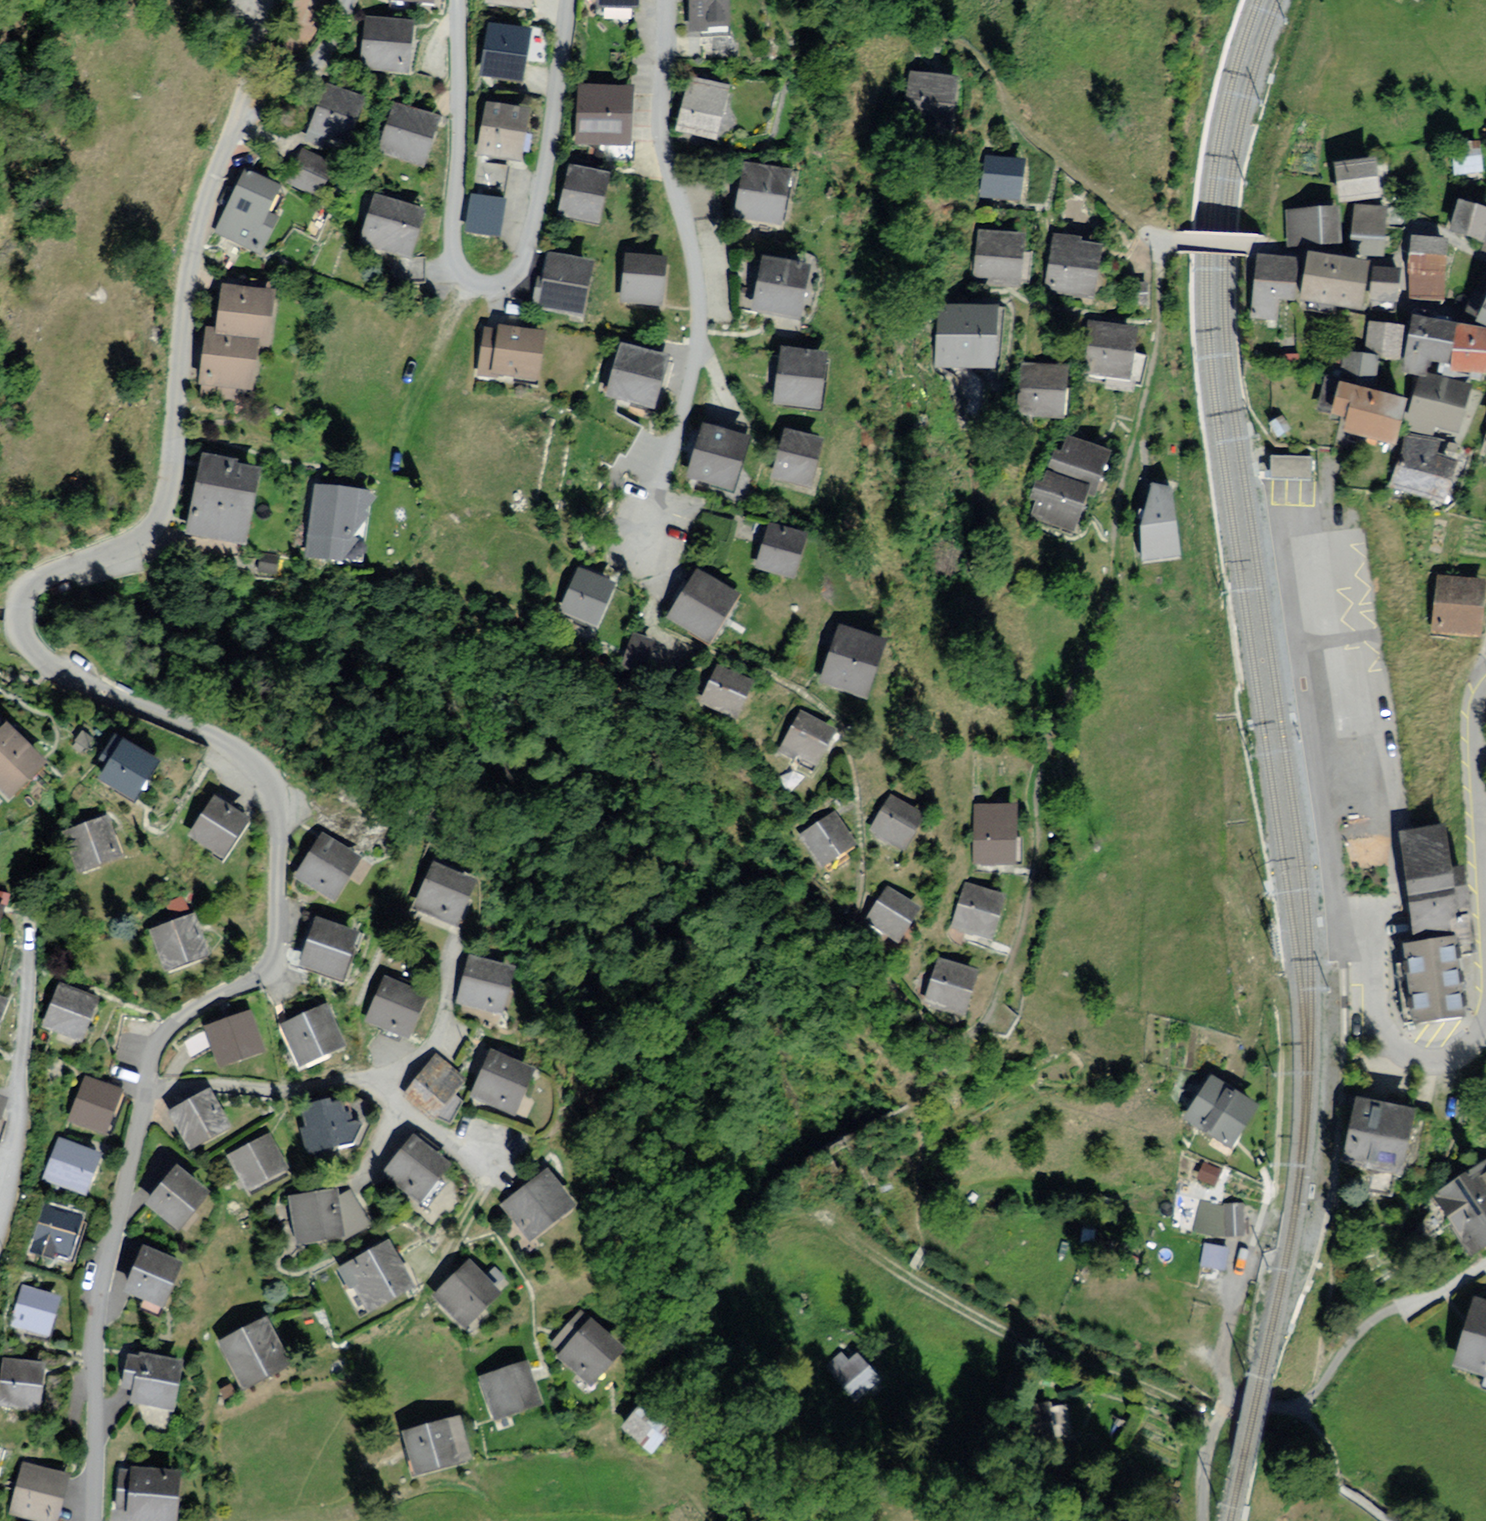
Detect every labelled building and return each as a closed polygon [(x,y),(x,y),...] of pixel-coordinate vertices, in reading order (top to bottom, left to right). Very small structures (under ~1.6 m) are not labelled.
[(484,3),(530,14),(533,0),(484,0),(484,3)] [(594,8),(640,10),(640,0),(594,0),(594,8)] [(677,37),(721,37),(721,0),(677,0),(677,37)] [(413,29),(362,22),(355,73),(407,80),(413,29)] [(531,35),(487,25),(476,78),(519,87),(531,35)] [(958,77),(907,69),(898,128),(949,136),(958,77)] [(724,93),(683,81),(668,135),(708,146),(724,93)] [(632,88),(574,85),(570,149),(628,152),(632,88)] [(360,102),(323,88),(306,132),(343,146),(360,102)] [(528,112),(484,104),(474,157),(519,165),(528,112)] [(437,120),(391,105),(375,154),(420,169),(437,120)] [(1481,143),(1454,146),(1457,178),(1484,176),(1481,143)] [(333,159),(299,144),(283,182),(317,196),(333,159)] [(1025,154),(983,149),(978,197),(1020,202),(1025,154)] [(1369,160),(1330,165),(1335,207),(1374,202),(1369,160)] [(788,173),(737,162),(724,223),(775,234),(788,173)] [(607,174),(563,166),(554,218),(597,227),(607,174)] [(243,179),(215,234),(256,254),(266,234),(257,229),(275,195),(243,179)] [(424,210),(369,194),(354,244),(410,260),(424,210)] [(1459,200),(1448,231),(1481,243),(1485,229),(1485,210),(1459,200)] [(1386,211),(1363,209),(1358,256),(1381,259),(1383,241),(1385,221),(1386,211)] [(1336,210),(1284,212),(1285,244),(1299,243),(1321,242),(1337,242),(1336,210)] [(973,231),(965,289),(1020,297),(1028,238),(973,231)] [(1051,236),(1039,295),(1091,305),(1103,246),(1051,236)] [(1445,244),(1410,242),(1406,298),(1440,300),(1445,244)] [(1299,258),(1255,254),(1249,316),(1274,319),(1275,303),(1294,304),(1299,258)] [(539,255),(528,310),(576,320),(588,265),(539,255)] [(665,262),(622,256),(615,305),(658,311),(665,262)] [(1364,271),(1312,260),(1305,298),(1357,308),(1364,271)] [(800,270),(749,261),(740,316),(790,324),(800,270)] [(1397,269),(1372,266),(1369,300),(1393,302),(1397,269)] [(219,287),(212,335),(202,333),(195,380),(244,387),(251,341),(264,343),(271,294),(219,287)] [(1477,315),(1485,319),(1485,297),(1477,315)] [(996,314),(943,310),(938,368),(992,372),(996,314)] [(1451,327),(1410,321),(1403,368),(1425,372),(1426,365),(1445,368),(1451,327)] [(1138,330),(1088,322),(1079,378),(1130,386),(1138,330)] [(1397,358),(1403,327),(1370,322),(1365,353),(1397,358)] [(541,332),(483,324),(475,376),(534,384),(541,332)] [(1454,330),(1448,372),(1485,377),(1485,334),(1454,330)] [(817,354),(768,348),(761,406),(809,412),(817,354)] [(665,366),(615,350),(598,400),(649,416),(665,366)] [(1370,388),(1376,366),(1351,359),(1345,381),(1370,388)] [(1069,364),(1016,361),(1012,418),(1065,422),(1069,364)] [(1468,389),(1410,374),(1397,428),(1434,437),(1436,429),(1457,435),(1468,389)] [(1350,390),(1331,383),(1325,402),(1344,408),(1350,390)] [(1397,401),(1358,389),(1345,431),(1385,443),(1397,401)] [(746,442),(694,424),(674,484),(726,501),(746,442)] [(813,444),(771,432),(757,478),(799,490),(813,444)] [(1435,449),(1404,440),(1390,486),(1442,502),(1453,466),(1432,459),(1435,449)] [(1101,457),(1069,444),(1062,463),(1056,480),(1051,478),(1044,497),(1037,516),(1074,530),(1101,457)] [(1312,458),(1273,457),(1272,479),(1312,480),(1312,458)] [(193,460),(177,534),(236,546),(252,473),(193,460)] [(1136,522),(1138,565),(1178,561),(1169,484),(1147,480),(1136,522)] [(367,492),(308,483),(297,559),(356,567),(367,492)] [(794,537),(753,523),(738,568),(780,582),(794,537)] [(608,588),(570,570),(549,613),(587,632),(608,588)] [(685,574),(655,619),(697,648),(728,602),(685,574)] [(1485,584),(1442,579),(1436,627),(1479,632),(1485,584)] [(823,628),(804,685),(855,701),(873,644),(823,628)] [(740,686),(704,669),(686,705),(722,723),(740,686)] [(802,771),(822,732),(788,714),(768,754),(802,771)] [(0,725),(0,802),(40,764),(1,724),(0,725)] [(112,743),(89,781),(126,803),(149,765),(112,743)] [(244,821),(208,797),(182,837),(218,860),(244,821)] [(894,806),(878,830),(903,846),(918,822),(894,806)] [(1011,808),(979,809),(980,861),(1011,860),(1011,808)] [(105,815),(55,833),(71,876),(120,858),(105,815)] [(848,844),(829,815),(798,835),(817,864),(848,844)] [(1439,827),(1394,832),(1407,938),(1464,931),(1457,867),(1444,868),(1439,827)] [(316,833),(289,879),(334,905),(361,859),(316,833)] [(473,885),(429,864),(408,909),(452,930),(473,885)] [(915,909),(887,889),(869,915),(897,935),(915,909)] [(1000,899),(969,890),(958,926),(990,935),(1000,899)] [(187,915),(145,934),(164,976),(206,957),(187,915)] [(353,937),(309,920),(290,969),(334,987),(353,937)] [(1452,941),(1397,946),(1404,1026),(1459,1021),(1452,941)] [(512,972),(467,958),(452,1005),(497,1019),(512,972)] [(944,964),(931,1000),(961,1010),(974,974),(944,964)] [(426,1002),(382,981),(361,1024),(405,1046),(426,1002)] [(51,983),(34,1032),(77,1047),(94,998),(51,983)] [(320,1007),(272,1026),(291,1071),(338,1052),(320,1007)] [(246,1015),(203,1027),(215,1066),(257,1054),(246,1015)] [(531,1075),(482,1053),(459,1101),(508,1123),(531,1075)] [(463,1083),(434,1056),(396,1095),(425,1123),(463,1083)] [(1255,1103),(1206,1072),(1174,1122),(1224,1153),(1255,1103)] [(122,1093),(85,1079),(68,1122),(105,1137),(122,1093)] [(227,1127),(206,1089),(163,1113),(184,1150),(227,1127)] [(347,1106),(298,1111),(303,1150),(332,1146),(349,1123),(347,1106)] [(1399,1115),(1362,1106),(1349,1159),(1395,1171),(1408,1117),(1399,1115)] [(268,1136),(226,1158),(243,1191),(285,1170),(268,1136)] [(451,1167),(408,1138),(381,1178),(424,1207),(451,1167)] [(99,1154),(60,1141),(47,1182),(85,1194),(99,1154)] [(1430,1200),(1470,1261),(1485,1250),(1485,1163),(1430,1200)] [(172,1166),(138,1203),(169,1231),(203,1195),(172,1166)] [(539,1173),(494,1209),(523,1245),(568,1209),(539,1173)] [(348,1190),(334,1198),(338,1239),(366,1224),(348,1190)] [(333,1192),(282,1198),(287,1244),(338,1239),(334,1198),(333,1192)] [(1246,1204),(1214,1203),(1213,1236),(1244,1237),(1246,1204)] [(84,1217),(43,1204),(29,1248),(69,1261),(84,1217)] [(385,1241),(336,1268),(364,1318),(413,1291),(385,1241)] [(139,1252),(118,1293),(154,1311),(175,1270),(139,1252)] [(497,1297),(463,1261),(426,1297),(459,1332),(497,1297)] [(62,1294),(23,1282),(9,1329),(48,1341),(62,1294)] [(1474,1306),(1456,1364),(1485,1373),(1485,1310),(1474,1306)] [(264,1312),(213,1342),(242,1392),(293,1362),(264,1312)] [(581,1320),(548,1360),(585,1390),(618,1350),(581,1320)] [(128,1357),(119,1405),(163,1414),(172,1366),(128,1357)] [(525,1361),(473,1377),(488,1424),(540,1408),(525,1361)] [(0,1362),(0,1411),(36,1415),(42,1367),(0,1362)] [(666,1429),(632,1404),(610,1433),(644,1459),(666,1429)] [(454,1417),(396,1433),(408,1478),(467,1462),(454,1417)] [(20,1462),(4,1517),(19,1520),(55,1520),(68,1476),(20,1462)] [(119,1520),(171,1520),(175,1470),(123,1466),(119,1520)]
